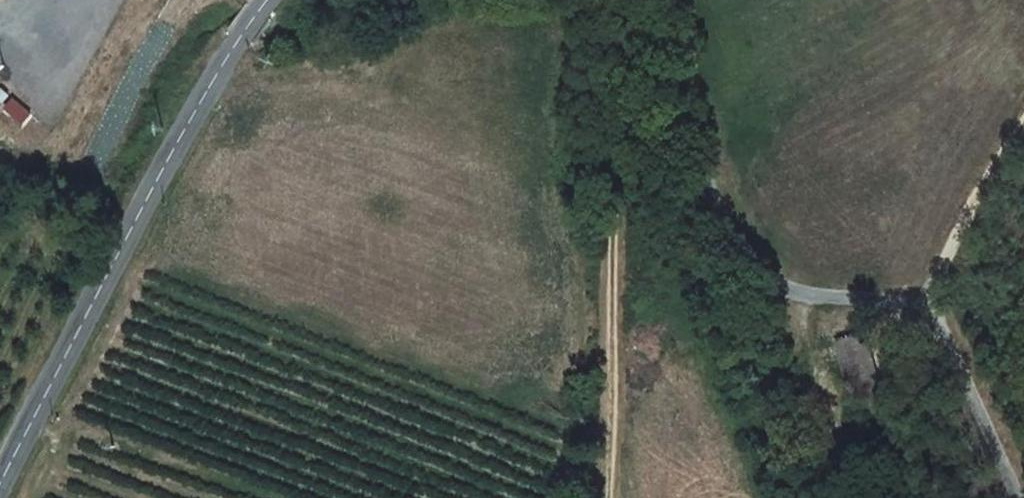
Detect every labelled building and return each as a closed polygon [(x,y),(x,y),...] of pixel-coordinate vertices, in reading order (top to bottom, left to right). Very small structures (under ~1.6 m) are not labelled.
[(839,331),(844,352),(873,346),(868,324),(839,331)] [(873,346),(844,352),(864,435),(892,430),(873,346)]
